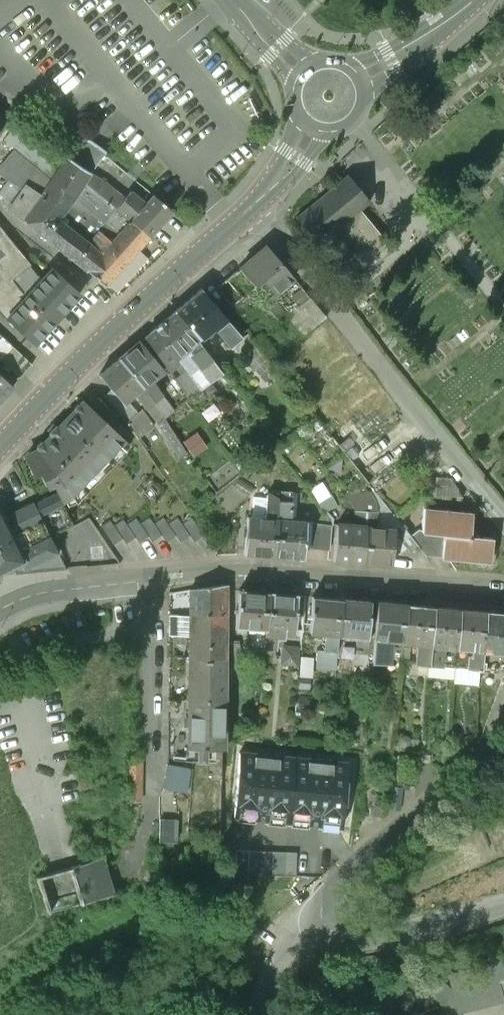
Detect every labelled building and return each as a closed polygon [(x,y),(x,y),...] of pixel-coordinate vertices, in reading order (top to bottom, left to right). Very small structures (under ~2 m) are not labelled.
[(83,181),(58,168),(22,138),(24,136),(13,127),(4,138),(51,179),(49,182),(72,198),(73,199),(120,229),(128,218),(115,208),(83,181)] [(90,137),(71,127),(65,137),(83,147),(90,137)] [(83,147),(73,160),(66,155),(58,168),(83,181),(89,172),(93,167),(106,150),(90,137),(83,147)] [(106,181),(95,175),(98,171),(93,167),(89,172),(83,181),(115,208),(125,197),(106,181)] [(346,173),(293,216),(316,244),(317,243),(344,277),(349,283),(390,249),(358,210),(369,201),(346,173)] [(8,179),(0,190),(0,202),(8,208),(21,189),(8,179)] [(49,182),(41,194),(25,183),(21,189),(8,208),(22,220),(52,241),(73,259),(90,241),(58,221),(72,198),(49,182)] [(125,197),(115,208),(128,218),(149,235),(157,225),(140,208),(146,202),(132,190),(125,197)] [(171,210),(153,194),(146,202),(140,208),(157,225),(171,210)] [(101,228),(90,241),(73,259),(104,284),(149,235),(128,218),(120,229),(114,237),(101,228)] [(0,230),(0,310),(6,318),(20,302),(16,296),(20,292),(9,279),(28,264),(0,230)] [(230,275),(216,287),(244,321),(260,309),(266,303),(265,301),(294,277),(267,245),(252,257),(230,275)] [(6,318),(34,343),(79,292),(51,267),(20,302),(6,318)] [(201,287),(175,310),(197,339),(216,324),(220,330),(218,332),(229,346),(241,336),(201,287)] [(273,301),(268,305),(266,303),(260,309),(272,326),(284,318),(281,313),(282,312),(273,301)] [(197,339),(175,310),(144,336),(167,368),(178,361),(175,357),(189,346),(193,351),(188,354),(209,382),(222,372),(197,339)] [(273,350),(259,333),(251,338),(257,345),(266,356),(273,350)] [(161,369),(138,341),(118,357),(144,386),(153,399),(157,396),(160,393),(156,387),(150,378),(161,369)] [(0,358),(20,377),(32,364),(12,345),(0,358)] [(266,356),(257,345),(244,355),(264,379),(276,369),(266,356)] [(144,386),(118,357),(99,374),(115,392),(123,402),(127,399),(135,392),(146,405),(153,399),(144,386)] [(199,391),(184,370),(173,378),(188,399),(199,391)] [(12,386),(0,375),(0,399),(12,386)] [(167,379),(156,387),(160,393),(157,396),(160,400),(169,393),(175,400),(181,396),(167,379)] [(123,402),(115,392),(107,400),(126,421),(137,412),(127,399),(123,402)] [(84,401),(60,426),(56,424),(50,430),(52,435),(45,442),(40,441),(38,443),(40,449),(26,457),(34,471),(40,468),(48,483),(53,480),(63,497),(72,492),(123,437),(84,401)] [(137,412),(126,421),(138,437),(154,423),(143,408),(137,412)] [(449,477),(433,476),(431,495),(462,497),(449,477)] [(57,492),(33,504),(38,514),(39,514),(63,503),(57,492)] [(379,501),(357,499),(356,510),(366,511),(378,512),(379,501)] [(350,502),(338,501),(337,508),(349,509),(350,502)] [(279,503),(267,502),(266,520),(278,521),(279,503)] [(3,517),(0,511),(0,571),(12,565),(20,561),(23,569),(58,552),(50,536),(39,514),(38,514),(33,504),(32,503),(3,517)] [(63,503),(39,514),(50,536),(73,525),(63,503)] [(292,504),(279,503),(278,521),(290,522),(292,504)] [(472,511),(424,508),(423,529),(418,529),(410,536),(419,547),(425,555),(443,556),(443,557),(478,560),(481,565),(495,566),(496,554),(492,550),(493,537),(470,536),(472,511)] [(354,525),(337,524),(334,561),(362,563),(366,511),(356,510),(354,525)] [(394,529),(376,527),(378,512),(366,511),(362,563),(390,565),(392,542),(394,529)] [(154,522),(149,515),(140,522),(149,535),(152,539),(161,533),(154,522)] [(181,522),(177,515),(167,522),(175,533),(180,540),(189,534),(181,522)] [(203,533),(191,515),(181,522),(189,534),(194,539),(203,533)] [(140,522),(136,516),(127,523),(135,535),(140,541),(149,535),(140,522)] [(167,522),(163,516),(154,522),(161,533),(166,539),(175,533),(167,522)] [(123,517),(114,524),(123,537),(126,541),(135,535),(127,523),(123,517)] [(114,524),(110,519),(101,525),(114,543),(123,537),(114,524)] [(266,520),(248,519),(245,554),(276,556),(278,521),(266,520)] [(290,522),(278,521),(276,556),(304,559),(306,523),(290,522)] [(332,525),(312,523),(310,546),(330,548),(332,525)] [(410,536),(400,523),(394,529),(392,542),(396,542),(395,555),(408,556),(419,547),(410,536)] [(58,552),(23,569),(20,561),(12,565),(16,573),(66,568),(58,552)] [(226,584),(191,589),(191,613),(225,614),(226,584)] [(268,593),(239,590),(235,629),(245,630),(246,626),(253,627),(251,644),(263,645),(268,593)] [(296,596),(268,593),(263,645),(275,647),(276,634),(293,635),(296,596)] [(341,600),(313,597),(309,631),(326,633),(337,634),(341,600)] [(369,603),(341,600),(337,634),(349,635),(366,637),(369,603)] [(406,605),(378,602),(372,660),(387,662),(387,660),(401,661),(406,605)] [(433,607),(406,605),(401,661),(428,664),(433,607)] [(459,610),(433,607),(428,664),(441,666),(443,645),(456,647),(459,610)] [(456,647),(472,648),(471,654),(468,654),(467,668),(479,669),(481,651),(485,613),(459,610),(456,647)] [(225,614),(191,613),(190,657),(225,658),(225,641),(225,614)] [(485,613),(481,651),(503,654),(503,615),(485,613)] [(337,634),(326,633),(324,651),(336,652),(337,634)] [(349,635),(337,634),(336,652),(348,653),(349,635)] [(238,641),(225,641),(225,658),(224,665),(237,665),(238,641)] [(294,645),(282,644),(281,660),(292,661),(294,645)] [(456,647),(443,645),(441,666),(454,667),(456,647)] [(472,648),(456,647),(454,667),(467,668),(468,654),(471,654),(472,648)] [(481,651),(479,669),(503,672),(503,671),(503,654),(481,651)] [(225,658),(190,657),(189,697),(224,698),(224,665),(225,658)] [(224,698),(189,697),(188,755),(206,756),(206,754),(209,754),(209,746),(223,746),(224,698)] [(277,753),(252,751),(252,753),(239,752),(233,816),(287,820),(293,756),(277,755),(277,753)] [(142,756),(126,755),(125,798),(140,797),(142,756)] [(332,759),(307,756),(307,758),(293,756),(287,820),(341,826),(346,762),(332,760),(332,759)] [(190,765),(166,761),(162,785),(186,790),(190,765)] [(175,817),(157,816),(157,838),(174,839),(175,817)] [(248,850),(237,850),(236,874),(248,874),(248,850)] [(260,851),(248,850),(248,874),(260,875),(260,851)] [(273,851),(260,851),(260,875),(273,875),(273,851)] [(284,851),(273,851),(273,875),(284,875),(284,851)] [(296,852),(284,851),(284,875),(296,876),(296,852)] [(102,853),(72,863),(83,899),(113,890),(102,853)] [(448,977),(458,1014),(465,1014),(503,1005),(503,993),(502,985),(503,985),(503,963),(448,977)]
